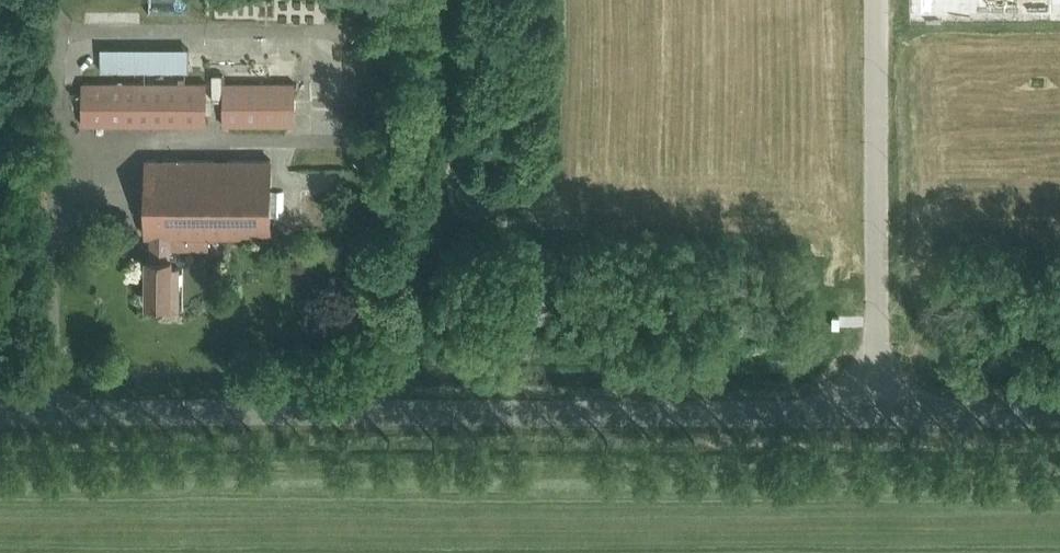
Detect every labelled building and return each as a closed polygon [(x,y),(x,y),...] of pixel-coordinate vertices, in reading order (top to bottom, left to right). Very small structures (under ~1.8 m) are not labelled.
[(151,43),(120,44),(120,60),(151,59),(151,43)] [(206,127),(206,82),(81,82),(81,126),(206,127)] [(294,126),(294,83),(222,82),(222,126),(294,126)] [(171,268),(171,258),(170,258),(170,237),(270,237),(270,161),(145,160),(145,237),(150,237),(150,258),(146,258),(146,304),(158,304),(158,310),(178,310),(178,268),(171,268)]
